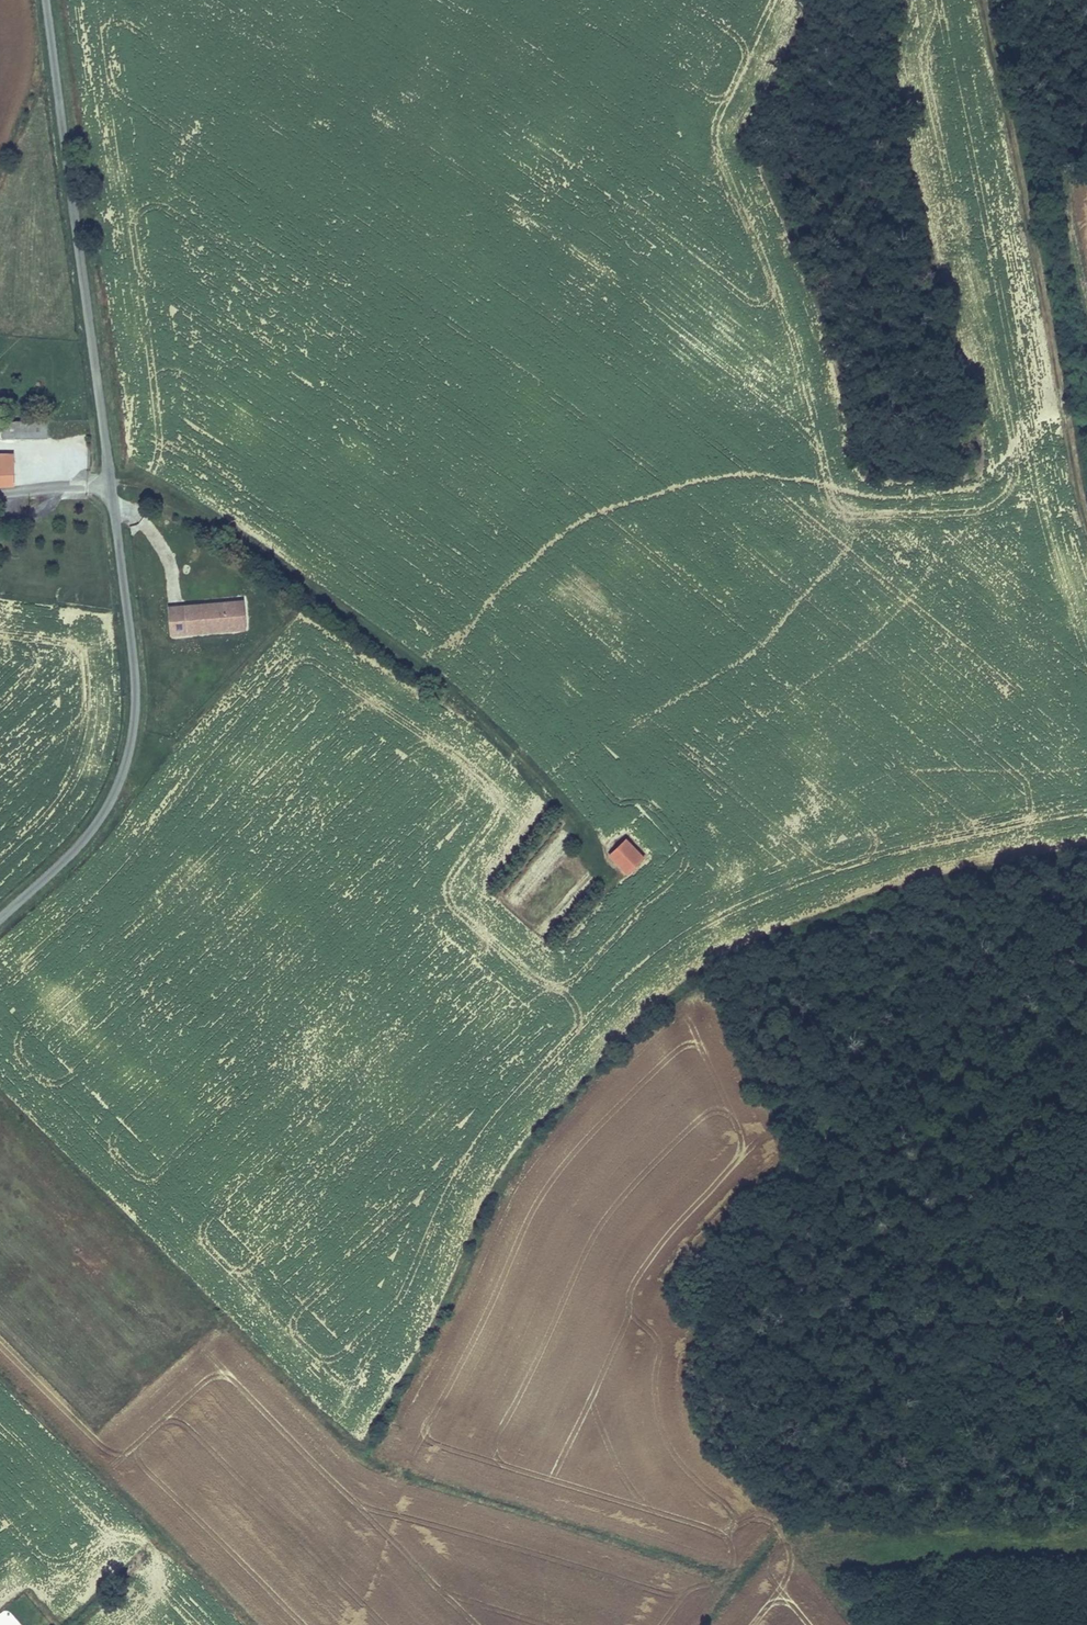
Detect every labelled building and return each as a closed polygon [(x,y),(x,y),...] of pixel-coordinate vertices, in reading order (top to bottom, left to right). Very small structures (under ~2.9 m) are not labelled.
[(50,438),(50,419),(3,419),(3,438),(50,438)] [(0,453),(0,486),(17,485),(16,452),(0,453)] [(244,600),(233,601),(236,632),(247,631),(244,600)] [(172,638),(200,635),(200,633),(225,630),(225,633),(236,632),(233,601),(222,602),(223,606),(219,607),(218,605),(198,607),(198,605),(169,607),(172,638)] [(627,877),(647,858),(627,838),(608,857),(627,877)]
